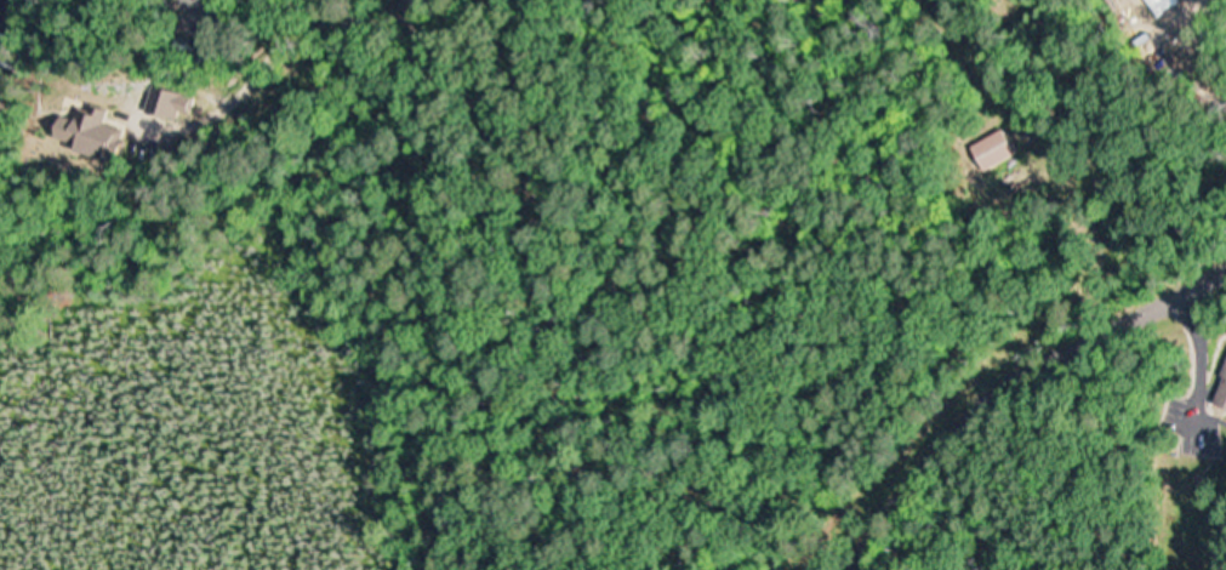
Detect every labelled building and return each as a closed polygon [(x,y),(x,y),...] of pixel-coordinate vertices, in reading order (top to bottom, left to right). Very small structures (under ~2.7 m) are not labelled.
[(200,100),(156,86),(148,114),(191,128),(200,100)] [(989,155),(984,129),(963,133),(967,159),(989,155)]
